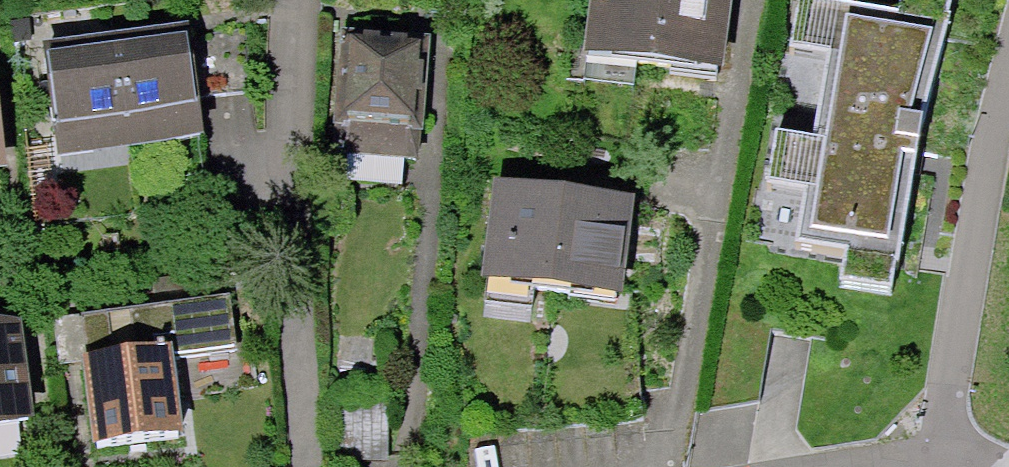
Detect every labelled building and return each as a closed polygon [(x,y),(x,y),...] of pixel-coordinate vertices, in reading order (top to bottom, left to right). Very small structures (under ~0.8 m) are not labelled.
[(594,88),(653,94),(655,73),(747,81),(754,8),(738,7),(738,0),(603,0),(594,88)] [(922,32),(816,14),(808,58),(849,65),(835,144),(789,136),(778,200),(820,207),(814,243),(925,262),(949,127),(938,125),(958,10),(927,4),(922,32)] [(189,20),(115,30),(131,144),(204,134),(189,20)] [(115,30),(45,40),(60,154),(131,144),(115,30)] [(448,56),(373,50),(362,172),(437,178),(448,56)] [(24,183),(23,115),(0,93),(0,186),(24,183)] [(639,212),(512,200),(502,298),(648,312),(656,230),(638,228),(639,212)] [(231,305),(53,330),(60,377),(90,372),(102,453),(192,440),(182,365),(238,357),(231,305)] [(0,339),(0,448),(52,440),(35,333),(0,339)] [(329,413),(328,466),(393,466),(394,414),(329,413)]
